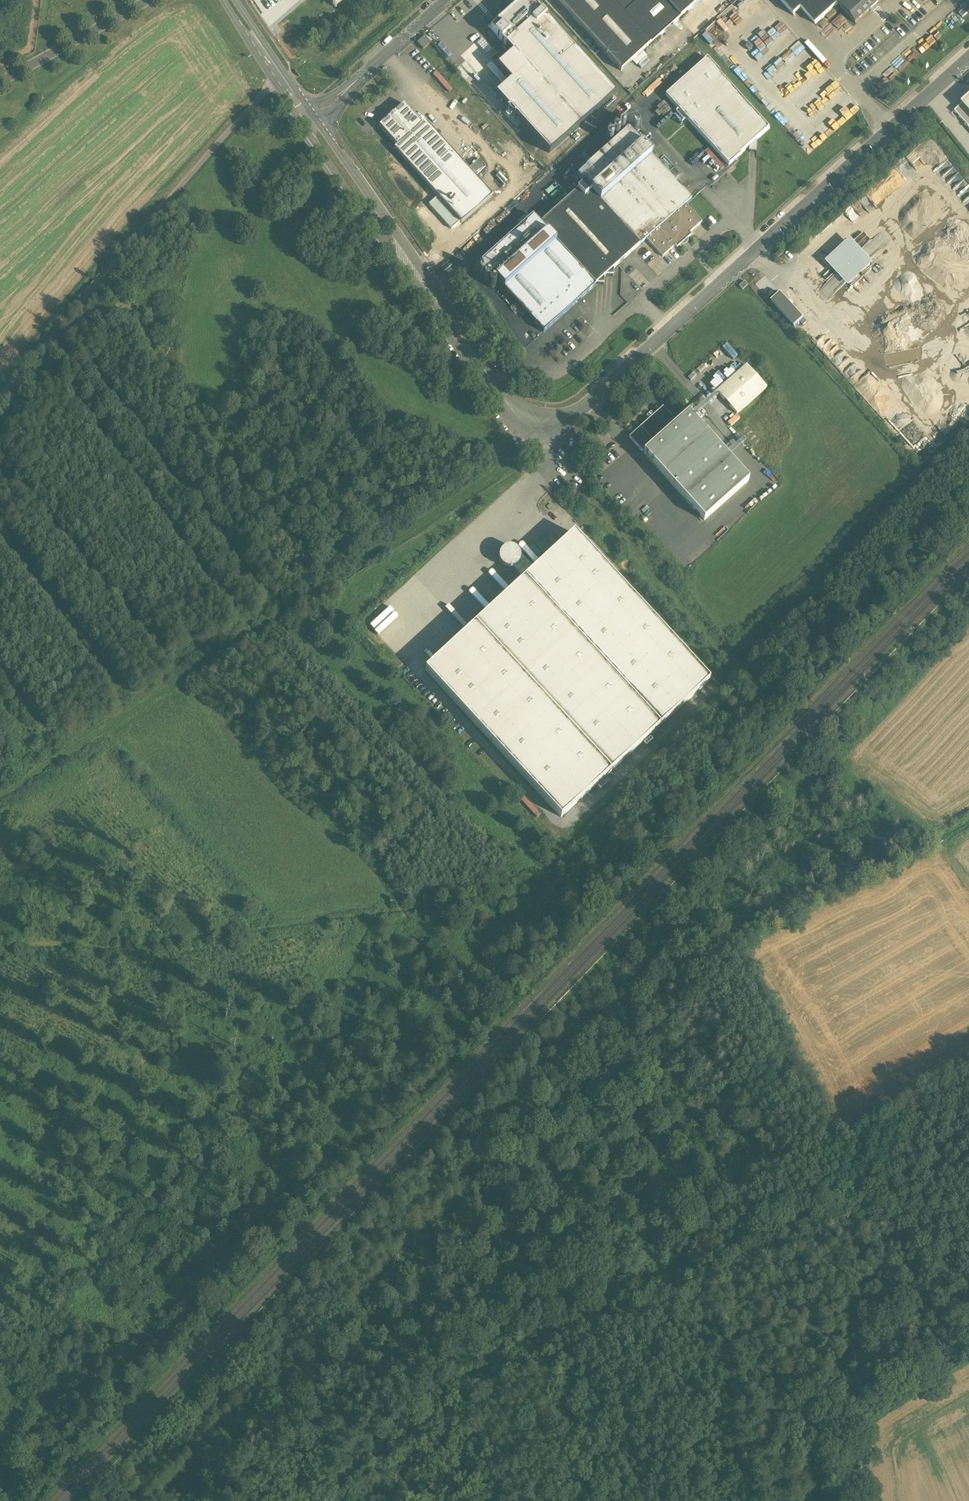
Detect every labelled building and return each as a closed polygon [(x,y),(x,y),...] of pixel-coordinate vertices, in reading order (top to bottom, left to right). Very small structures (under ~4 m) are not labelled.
[(496,95),(550,155),(616,95),(530,0),(525,0),(490,32),(511,55),(496,68),(509,83),(496,95)] [(609,0),(555,0),(621,72),(650,46),(624,16),(609,0)] [(628,0),(609,0),(624,16),(634,6),(628,0)] [(650,46),(701,0),(641,0),(624,16),(650,46)] [(794,17),(802,10),(816,25),(843,0),(779,0),(794,17)] [(838,5),(855,24),(881,0),(843,0),(838,5)] [(959,14),(963,18),(968,12),(968,5),(959,14)] [(424,37),(417,44),(423,51),(430,44),(424,37)] [(707,59),(665,96),(728,166),(750,147),(750,151),(757,152),(757,140),(770,128),(707,59)] [(954,111),(968,128),(968,97),(954,111)] [(404,104),(379,127),(397,147),(422,124),(404,104)] [(492,197),(425,122),(397,147),(394,149),(437,198),(459,222),(461,224),(492,197)] [(634,136),(629,130),(577,177),(584,184),(639,246),(640,246),(646,241),(685,205),(691,199),(674,180),(649,153),(634,136)] [(654,148),(639,132),(634,136),(649,153),(654,148)] [(664,158),(658,163),(674,180),(679,175),(664,158)] [(584,184),(539,225),(595,286),(596,285),(604,285),(604,278),(605,277),(613,277),(613,269),(639,246),(584,184)] [(451,230),(459,222),(437,198),(429,206),(451,230)] [(685,205),(646,241),(662,259),(674,248),(676,250),(691,236),(689,234),(702,223),(685,205)] [(527,214),(516,224),(520,228),(531,219),(527,214)] [(520,228),(480,265),(543,334),(595,287),(595,286),(539,225),(532,217),(531,219),(520,228)] [(826,265),(849,288),(873,265),(850,242),(826,265)] [(744,282),(739,288),(742,291),(748,286),(744,282)] [(804,320),(781,295),(771,303),(795,329),(800,324),(804,320)] [(746,365),(717,392),(737,414),(766,388),(746,365)] [(663,408),(653,416),(651,413),(646,417),(649,420),(640,428),(653,443),(654,444),(677,424),(663,408)] [(654,444),(643,454),(664,477),(708,436),(688,414),(654,444)] [(653,443),(640,428),(629,438),(642,453),(653,443)] [(708,436),(664,477),(684,499),(728,458),(708,436)] [(728,458),(684,499),(704,521),(749,481),(728,458)] [(425,669),(560,818),(709,683),(574,534),(534,570),(524,580),(425,669)] [(514,569),(518,566),(520,561),(520,557),(519,553),(518,552),(514,549),(509,548),(505,550),(501,553),(499,557),(499,562),(502,566),(505,569),(510,570),(514,569)] [(514,569),(524,580),(534,570),(519,553),(520,557),(520,561),(518,566),(514,569)]
